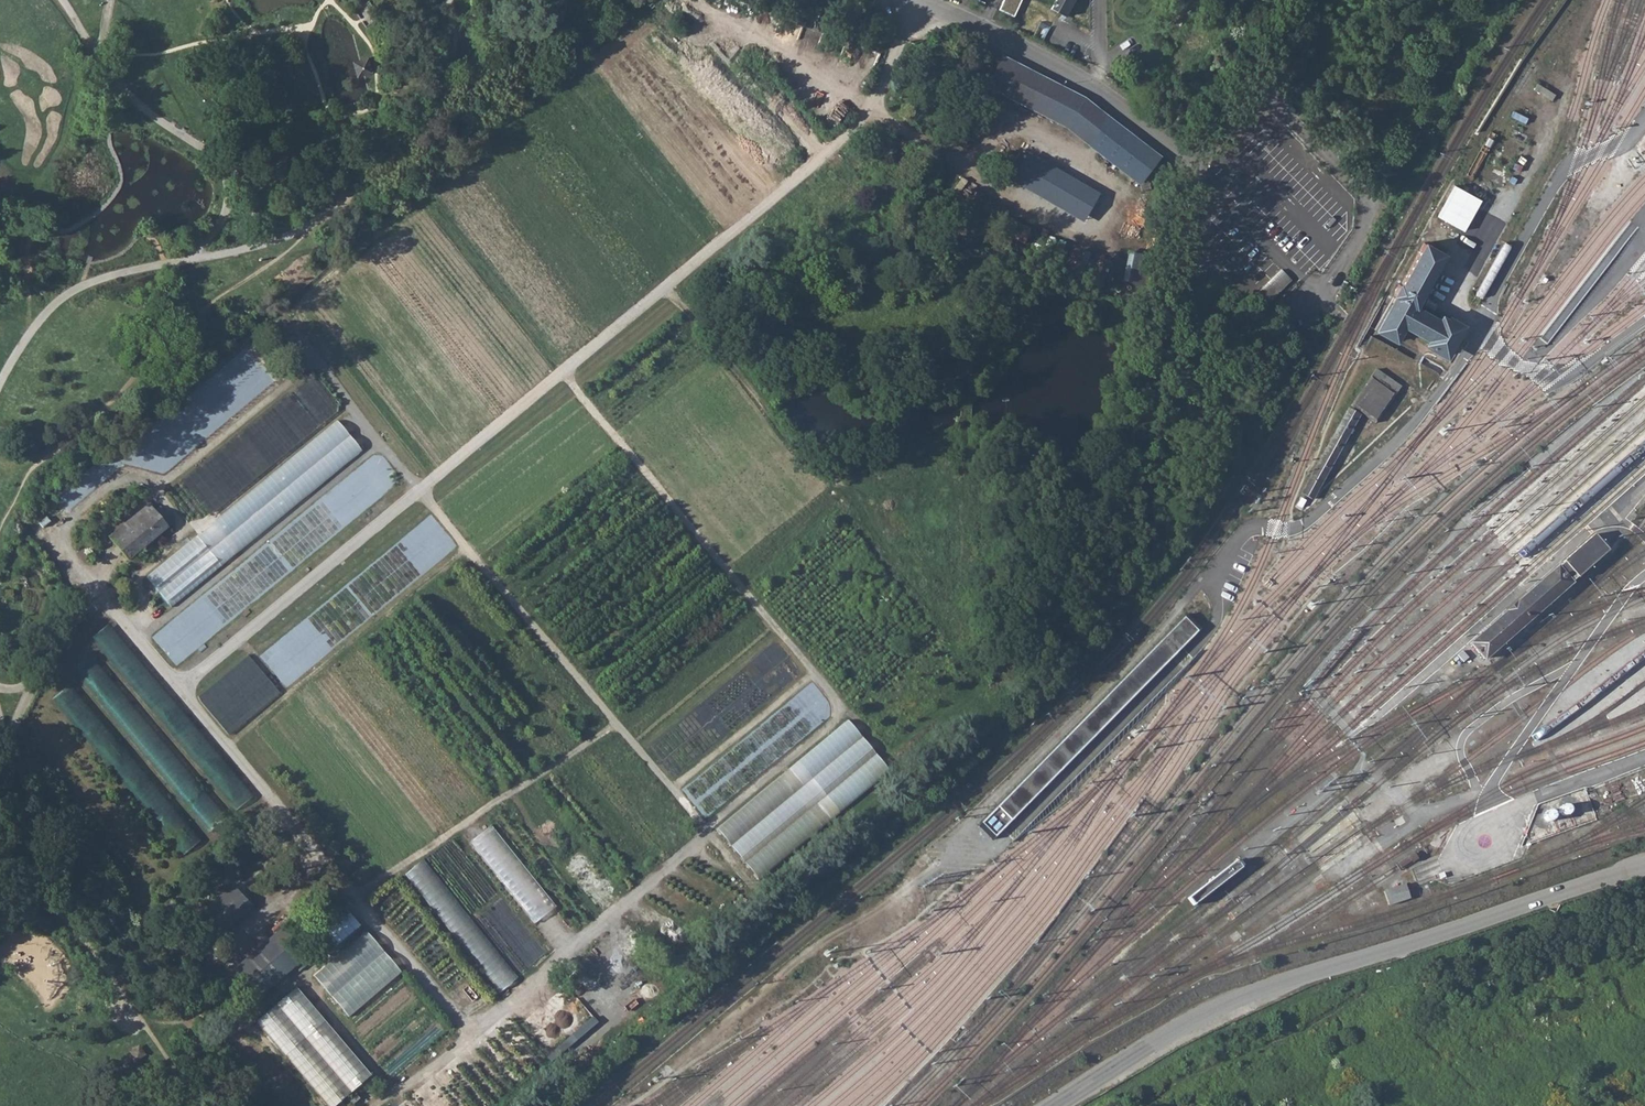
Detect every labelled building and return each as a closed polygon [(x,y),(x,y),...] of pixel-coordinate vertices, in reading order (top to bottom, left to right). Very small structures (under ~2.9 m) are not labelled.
[(999,9),(1014,16),(1021,0),(1003,0),(999,9)] [(1051,9),(1064,17),(1073,0),(1056,0),(1051,9)] [(1570,54),(1577,43),(1567,35),(1557,50),(1567,57),(1570,54)] [(1083,96),(1002,54),(986,86),(1064,126),(1087,144),(1109,116),(1083,96)] [(365,58),(349,62),(353,79),(369,75),(365,58)] [(1470,237),(1490,203),(1457,184),(1438,218),(1470,237)] [(1395,296),(1376,331),(1397,342),(1405,327),(1428,339),(1426,344),(1446,355),(1462,326),(1442,315),(1439,319),(1422,310),(1424,305),(1418,302),(1444,255),(1424,244),(1401,287),(1398,285),(1392,294),(1395,296)] [(1129,252),(1124,282),(1144,285),(1149,255),(1129,252)] [(1272,302),(1293,278),(1281,268),(1261,292),(1272,302)] [(1376,424),(1402,388),(1375,371),(1352,405),(1359,409),(1356,414),(1349,409),(1302,493),(1313,498),(1331,467),(1346,439),(1362,416),(1376,424)] [(171,606),(365,452),(340,421),(146,575),(171,606)] [(109,537),(128,560),(168,528),(154,510),(134,526),(130,520),(109,537)] [(1484,659),(1572,585),(1577,580),(1609,553),(1594,536),(1563,562),(1564,563),(1471,644),(1484,659)] [(997,836),(1198,633),(1185,620),(984,823),(997,836)] [(111,657),(118,650),(115,646),(124,639),(110,623),(94,637),(111,657)] [(97,694),(114,680),(91,653),(74,667),(97,694)] [(70,684),(55,698),(73,718),(89,704),(70,684)] [(850,719),(717,827),(759,878),(892,771),(850,719)] [(20,729),(17,735),(24,739),(27,732),(20,729)] [(1584,793),(1545,801),(1549,821),(1559,819),(1560,821),(1576,818),(1574,808),(1585,806),(1584,802),(1571,804),(1570,800),(1585,797),(1584,793)] [(407,873),(500,992),(518,977),(426,858),(407,873)] [(223,933),(254,906),(234,883),(203,910),(223,933)] [(1388,906),(1409,899),(1404,886),(1384,893),(1388,906)] [(403,972),(368,930),(315,975),(350,1017),(403,972)] [(272,937),(232,969),(256,1000),(297,967),(272,937)] [(256,1022),(328,1105),(336,1105),(373,1075),(298,986),(256,1022)]
